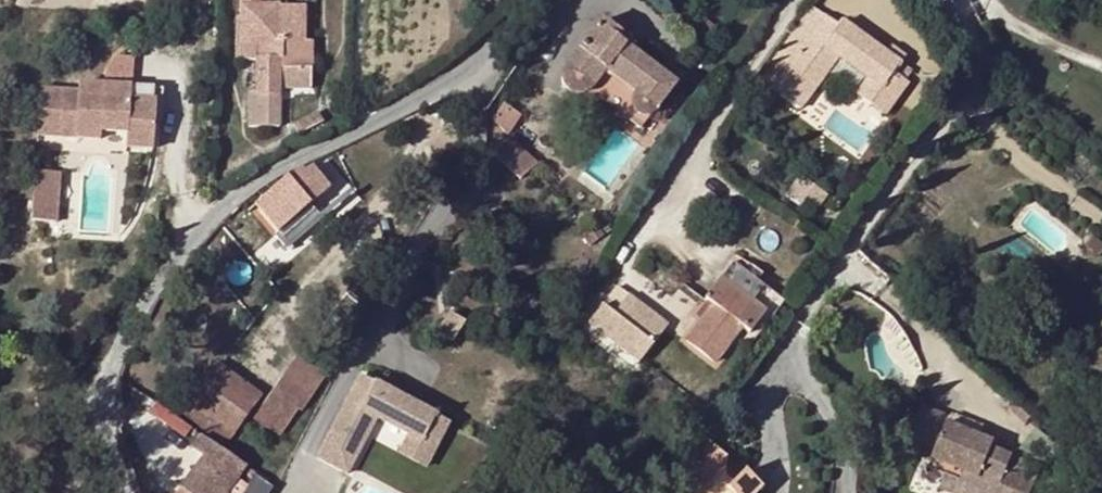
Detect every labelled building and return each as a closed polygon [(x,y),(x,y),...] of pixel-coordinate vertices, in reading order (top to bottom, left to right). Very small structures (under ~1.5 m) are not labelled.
[(243,18),(236,17),(236,62),(255,61),(255,92),(255,95),(279,95),(279,91),(280,68),(280,61),(311,61),(311,44),(304,44),(304,8),(259,7),(260,0),(242,0),(243,18)] [(827,17),(774,89),(802,109),(839,58),(870,80),(896,99),(908,83),(894,73),(905,59),(891,48),(886,55),(842,23),(839,26),(827,17)] [(618,42),(623,37),(601,21),(559,76),(560,82),(563,87),(566,90),(573,94),(580,95),(590,92),(605,75),(632,96),(628,100),(627,105),(627,107),(629,111),(630,114),(632,116),(635,119),(639,120),(643,122),(648,120),(674,84),(627,48),(618,42)] [(631,43),(623,37),(618,42),(627,48),(631,43)] [(109,71),(133,77),(138,57),(114,51),(109,71)] [(280,68),(279,91),(312,91),(311,69),(280,68)] [(605,75),(590,92),(641,130),(648,120),(643,122),(639,120),(635,119),(632,116),(630,114),(629,111),(627,107),(627,105),(628,100),(632,96),(605,75)] [(161,86),(78,78),(77,87),(39,83),(34,128),(97,134),(98,126),(124,128),(122,143),(149,145),(154,98),(160,99),(161,86)] [(896,99),(870,80),(858,96),(884,115),(896,99)] [(280,128),(279,95),(255,95),(255,92),(247,92),(247,128),(280,128)] [(490,98),(477,114),(508,135),(520,118),(490,98)] [(319,114),(293,127),(297,136),(324,124),(319,114)] [(536,162),(508,135),(492,152),(520,178),(536,162)] [(352,192),(324,159),(313,168),(329,189),(312,204),(321,217),(352,192)] [(50,215),(55,166),(31,164),(26,212),(50,215)] [(305,174),(298,168),(255,204),(288,244),(321,217),(312,204),(329,189),(313,168),(305,174)] [(827,196),(799,176),(785,195),(800,205),(805,198),(819,208),(827,196)] [(596,226),(589,221),(586,227),(602,238),(610,227),(599,220),(596,226)] [(704,299),(705,300),(713,306),(699,324),(686,341),(713,362),(741,329),(747,335),(761,316),(718,283),(704,299)] [(614,318),(629,299),(618,291),(603,310),(614,318)] [(640,363),(648,352),(667,327),(629,299),(614,318),(603,310),(591,325),(640,363)] [(713,306),(705,300),(691,317),(699,324),(713,306)] [(465,323),(450,314),(438,334),(454,344),(465,323)] [(301,350),(273,390),(299,408),(327,368),(301,350)] [(198,407),(191,418),(224,443),(259,395),(214,364),(188,400),(198,407)] [(299,408),(273,390),(258,411),(284,431),(299,408)] [(353,391),(308,472),(338,488),(368,434),(400,451),(426,466),(436,448),(423,441),(427,433),(383,408),(380,413),(366,405),(368,400),(353,391)] [(181,411),(191,418),(198,407),(188,400),(181,411)] [(368,400),(366,405),(380,413),(383,408),(368,400)] [(1012,458),(991,449),(993,443),(975,435),(947,423),(950,417),(921,405),(907,438),(935,451),(932,460),(962,474),(955,492),(997,492),(1012,458)] [(947,423),(975,435),(977,429),(950,417),(947,423)] [(715,447),(704,436),(676,483),(679,485),(715,447)] [(200,437),(191,450),(203,458),(178,492),(224,492),(235,478),(242,467),(200,437)] [(715,447),(679,485),(686,492),(756,492),(761,487),(745,472),(733,484),(722,473),(726,469),(727,459),(715,447)] [(426,466),(400,451),(390,468),(417,483),(426,466)] [(1042,467),(1013,454),(1012,458),(997,492),(1031,492),(1042,467)] [(944,492),(955,492),(962,474),(932,460),(927,470),(944,479),(939,491),(944,492)] [(242,467),(235,478),(244,485),(252,474),(242,467)]
